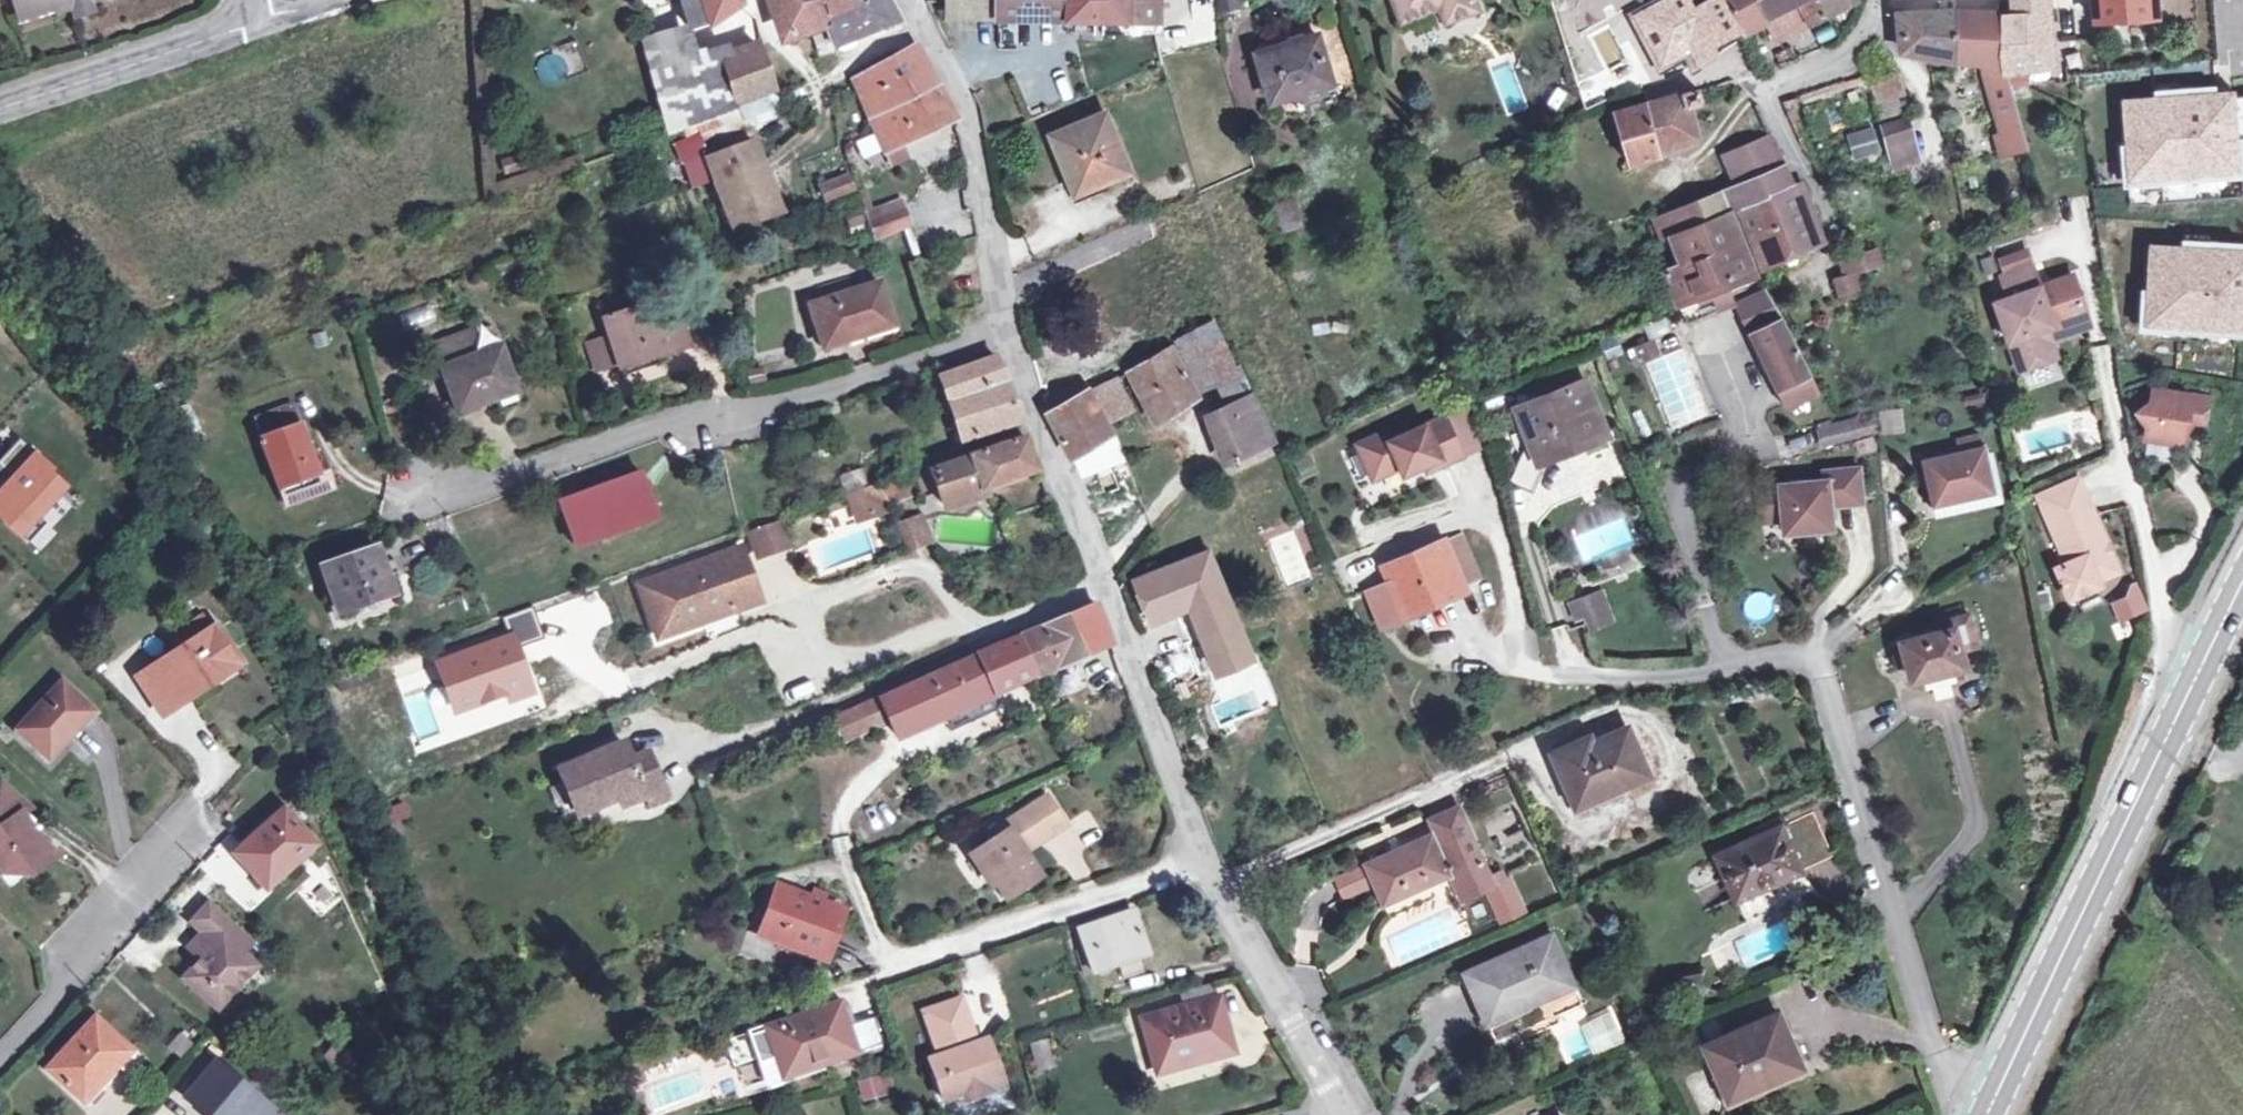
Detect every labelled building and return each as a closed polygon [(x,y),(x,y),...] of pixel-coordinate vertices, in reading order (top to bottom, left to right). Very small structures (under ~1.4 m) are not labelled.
[(16,13),(33,8),(35,17),(69,5),(72,13),(91,6),(89,0),(12,0),(16,13)] [(689,27),(712,24),(739,5),(738,0),(681,0),(689,24),(689,27)] [(846,39),(898,19),(888,0),(774,0),(775,3),(776,7),(785,34),(806,26),(818,57),(834,50),(832,45),(846,39)] [(947,15),(996,16),(1098,18),(1157,19),(1157,0),(948,0),(947,15)] [(1219,9),(1238,6),(1237,0),(1217,0),(1219,9)] [(1401,23),(1438,8),(1443,23),(1478,10),(1474,0),(1392,0),(1401,23)] [(1689,0),(1658,0),(1694,66),(1712,55),(1717,43),(1739,31),(1740,36),(1767,22),(1776,39),(1828,15),(1846,7),(1845,5),(1856,1),(1856,0),(1706,0),(1699,4),(1693,7),(1689,0)] [(1895,13),(1898,36),(1903,48),(1951,56),(1982,61),(1981,71),(1978,71),(1996,132),(1994,132),(2001,154),(2026,149),(2024,143),(2012,105),(2001,72),(2024,69),(2050,66),(2050,61),(2047,0),(2010,0),(2010,2),(2012,9),(2014,13),(1999,12),(1953,10),(1947,10),(1895,13)] [(2095,24),(2194,15),(2193,0),(2093,0),(2095,24)] [(94,15),(91,6),(72,13),(74,21),(94,15)] [(19,22),(35,17),(33,8),(16,13),(19,22)] [(689,27),(689,24),(638,38),(666,136),(682,130),(688,147),(702,142),(742,128),(734,108),(718,58),(715,47),(696,52),(689,27)] [(1309,57),(1302,38),(1300,32),(1285,37),(1287,43),(1256,52),(1269,100),(1330,82),(1321,54),(1309,57)] [(1315,34),(1302,38),(1309,57),(1321,54),(1315,34)] [(832,45),(834,50),(849,45),(846,39),(832,45)] [(757,44),(718,58),(734,108),(772,92),(757,44)] [(884,151),(904,141),(952,119),(935,87),(913,47),(851,82),(868,118),(873,129),(884,151)] [(2050,61),(2050,66),(2052,81),(2074,78),(2073,57),(2050,61)] [(1903,93),(1897,75),(1869,86),(1878,121),(1902,116),(1897,96),(1903,93)] [(2219,79),(2158,83),(2159,88),(2220,84),(2219,79)] [(2127,97),(2134,196),(2242,189),(2242,89),(2238,90),(2238,83),(2220,84),(2159,88),(2159,95),(2127,97)] [(1627,164),(1659,155),(1656,140),(1693,130),(1688,107),(1702,102),(1697,88),(1645,104),(1620,111),(1625,129),(1617,132),(1627,164)] [(1784,102),(1786,110),(1793,106),(1790,100),(1784,102)] [(1130,170),(1105,111),(1050,134),(1075,193),(1130,170)] [(1919,161),(1907,116),(1879,126),(1889,162),(1892,173),(1906,167),(1905,165),(1919,161)] [(1874,126),(1848,131),(1854,159),(1880,153),(1874,126)] [(1740,208),(1793,187),(1770,136),(1724,156),(1736,186),(1699,202),(1654,221),(1661,239),(1672,235),(1707,221),(1729,212),(1735,210),(1740,208)] [(904,141),(884,151),(889,165),(909,155),(904,141)] [(688,147),(682,150),(696,188),(716,180),(709,160),(702,142),(688,147)] [(739,172),(760,164),(753,144),(709,160),(716,180),(739,172)] [(739,172),(716,180),(736,234),(745,231),(742,223),(777,210),(760,164),(739,172)] [(824,203),(857,192),(850,172),(817,183),(824,203)] [(1793,187),(1740,208),(1763,264),(1822,237),(1803,183),(1793,187)] [(1294,198),(1274,203),(1281,232),(1301,225),(1294,198)] [(904,206),(865,220),(873,242),(902,232),(912,228),(904,206)] [(1665,270),(1678,301),(1727,283),(1752,273),(1729,212),(1707,221),(1672,235),(1683,263),(1665,270)] [(1927,224),(1931,232),(1939,229),(1935,220),(1927,224)] [(2242,251),(2242,245),(2187,241),(2186,247),(2242,251)] [(2186,247),(2155,244),(2149,324),(2174,326),(2242,331),(2242,251),(2186,247)] [(1881,265),(1877,249),(1851,256),(1850,254),(1835,258),(1839,274),(1831,276),(1836,295),(1859,289),(1857,281),(1855,272),(1881,265)] [(2033,267),(1992,279),(2000,301),(1994,303),(2019,373),(2058,359),(2048,330),(2055,328),(2088,316),(2074,278),(2041,289),(2033,267)] [(819,291),(822,303),(809,306),(824,350),(866,335),(864,332),(892,324),(879,285),(850,294),(846,282),(819,291)] [(1727,283),(1678,301),(1681,310),(1687,324),(1735,304),(1727,283)] [(1767,290),(1735,303),(1751,335),(1754,334),(1782,320),(1767,290)] [(606,302),(611,316),(635,308),(631,294),(606,302)] [(643,305),(635,308),(611,316),(603,318),(610,337),(588,344),(597,372),(619,366),(620,369),(660,355),(689,345),(682,323),(679,325),(675,312),(649,321),(643,305)] [(1212,379),(1234,368),(1212,320),(1176,341),(1199,386),(1212,379)] [(1813,381),(1782,320),(1754,334),(1764,353),(1775,377),(1783,395),(1813,381)] [(2174,326),(2174,331),(2242,336),(2242,331),(2174,326)] [(451,391),(459,411),(517,392),(509,371),(500,347),(482,353),(474,331),(437,344),(445,368),(443,368),(451,391)] [(1153,420),(1195,393),(1169,345),(1150,359),(1127,369),(1153,420)] [(1775,377),(1764,353),(1757,356),(1777,398),(1783,395),(1775,377)] [(1023,420),(1015,400),(998,357),(944,377),(966,440),(1023,420)] [(1234,368),(1212,379),(1224,404),(1249,394),(1237,367),(1234,368)] [(1131,410),(1114,376),(1092,387),(1112,421),(1131,410)] [(1084,377),(1057,391),(1063,403),(1086,391),(1090,388),(1089,385),(1084,377)] [(1583,380),(1517,407),(1521,417),(1530,438),(1537,456),(1555,449),(1603,429),(1583,380)] [(1063,403),(1057,391),(1042,398),(1047,412),(1069,456),(1109,432),(1086,391),(1063,403)] [(1955,393),(1941,396),(1945,408),(1958,404),(1955,393)] [(2212,403),(2153,393),(2151,406),(2137,418),(2148,432),(2146,445),(2158,446),(2184,450),(2187,433),(2206,436),(2212,403)] [(1270,440),(1249,394),(1224,404),(1207,412),(1225,459),(1270,440)] [(1491,411),(1495,424),(1497,427),(1521,417),(1517,407),(1515,402),(1491,411)] [(256,420),(262,439),(301,425),(295,407),(256,420)] [(604,421),(600,407),(585,411),(589,425),(604,421)] [(1482,430),(1495,424),(1491,411),(1477,417),(1482,430)] [(1384,430),(1356,443),(1372,479),(1400,466),(1403,474),(1424,464),(1439,457),(1442,463),(1462,454),(1444,415),(1389,440),(1384,430)] [(1869,417),(1849,422),(1852,437),(1873,432),(1869,417)] [(1497,427),(1495,424),(1482,430),(1486,439),(1500,433),(1497,427)] [(301,425),(262,439),(278,488),(318,474),(311,454),(301,425)] [(949,501),(971,494),(1038,470),(1027,437),(1009,444),(1006,437),(994,442),(996,448),(934,470),(932,464),(915,470),(922,493),(935,488),(942,504),(949,501)] [(1530,438),(1514,477),(1539,487),(1555,449),(1537,456),(1530,438)] [(0,462),(0,465),(13,477),(0,492),(0,517),(21,536),(66,487),(49,472),(53,468),(21,439),(0,462)] [(1988,448),(1923,462),(1936,516),(1999,501),(1988,448)] [(318,474),(278,488),(284,505),(334,489),(322,450),(311,454),(318,474)] [(1426,470),(1442,463),(1439,457),(1424,464),(1426,470)] [(1826,480),(1758,486),(1760,520),(1782,519),(1783,532),(1830,527),(1828,505),(1860,502),(1858,468),(1825,471),(1826,480)] [(837,478),(843,496),(869,487),(863,469),(837,478)] [(882,482),(887,495),(905,489),(900,475),(882,482)] [(647,510),(641,492),(636,495),(629,477),(563,503),(575,536),(647,510)] [(2040,503),(2047,518),(2088,500),(2082,484),(2040,503)] [(879,485),(848,496),(857,523),(889,511),(879,485)] [(1136,498),(1132,487),(1122,491),(1126,502),(1136,498)] [(905,489),(887,495),(891,504),(909,498),(905,489)] [(971,494),(949,501),(954,516),(976,508),(971,494)] [(2122,576),(2088,500),(2047,518),(2070,569),(2060,574),(2074,604),(2104,590),(2102,585),(2122,576)] [(894,524),(906,554),(932,544),(920,515),(894,524)] [(747,530),(756,555),(790,543),(781,518),(747,530)] [(1288,531),(1269,541),(1292,583),(1311,573),(1288,531)] [(1462,587),(1460,584),(1478,577),(1459,535),(1382,568),(1401,612),(1462,587)] [(711,558),(713,563),(740,552),(738,548),(711,558)] [(337,594),(344,612),(392,596),(375,549),(321,567),(330,596),(337,594)] [(1215,672),(1252,657),(1206,550),(1132,580),(1147,623),(1188,607),(1215,672)] [(713,563),(711,558),(637,584),(655,639),(699,622),(694,611),(726,599),(731,611),(758,600),(740,552),(713,563)] [(1596,591),(1585,596),(1591,611),(1584,614),(1591,626),(1609,619),(1596,591)] [(1591,611),(1585,596),(1568,604),(1575,617),(1584,614),(1591,611)] [(731,611),(726,599),(694,611),(699,622),(731,611)] [(880,696),(890,719),(897,735),(1033,676),(1040,673),(1107,643),(1109,642),(1095,604),(1016,636),(967,657),(961,659),(880,696)] [(173,655),(213,629),(202,613),(162,640),(173,655)] [(1930,685),(1951,679),(1948,671),(1962,666),(1959,651),(1976,646),(1969,616),(1953,620),(1955,630),(1902,642),(1910,679),(1928,676),(1930,685)] [(214,627),(213,629),(173,655),(138,678),(163,716),(214,682),(209,676),(234,659),(214,627)] [(339,665),(329,670),(332,676),(342,672),(339,665)] [(30,744),(46,759),(66,737),(68,739),(93,713),(63,683),(20,729),(33,741),(30,744)] [(890,719),(880,696),(832,717),(842,740),(890,719)] [(1593,787),(1597,795),(1646,774),(1625,728),(1590,743),(1587,737),(1551,753),(1571,798),(1593,787)] [(640,788),(649,805),(665,798),(646,754),(630,760),(623,744),(557,771),(576,816),(640,788)] [(1486,783),(1466,793),(1470,802),(1491,792),(1486,783)] [(7,873),(20,875),(23,872),(27,876),(56,857),(33,837),(30,839),(16,818),(25,806),(1,785),(0,785),(0,871),(4,869),(7,873)] [(1575,805),(1597,795),(1593,787),(1571,798),(1575,805)] [(974,851),(1005,899),(1040,876),(1020,846),(1035,837),(1038,842),(1064,825),(1045,795),(1002,824),(1006,831),(974,851)] [(380,812),(388,828),(410,817),(403,801),(380,812)] [(1458,882),(1485,870),(1456,806),(1429,817),(1437,834),(1432,836),(1431,835),(1364,864),(1381,904),(1448,874),(1447,872),(1453,870),(1458,882)] [(293,867),(289,864),(314,842),(285,809),(234,854),(267,889),(293,867)] [(1781,828),(1717,857),(1735,900),(1801,871),(1834,856),(1814,813),(1781,828)] [(971,883),(982,876),(969,856),(958,863),(971,883)] [(1487,876),(1485,870),(1458,882),(1463,894),(1486,883),(1490,882),(1487,876)] [(1490,882),(1486,883),(1501,917),(1518,909),(1501,870),(1487,876),(1490,882)] [(777,885),(762,925),(779,931),(776,941),(826,959),(844,910),(823,901),(825,894),(811,888),(808,896),(777,885)] [(212,949),(203,959),(185,979),(218,1008),(255,967),(243,956),(252,945),(209,906),(193,922),(204,934),(200,939),(212,949)] [(1076,927),(1082,947),(1091,971),(1145,953),(1131,914),(1096,927),(1094,921),(1076,927)] [(758,935),(776,941),(779,931),(762,925),(758,935)] [(1532,994),(1568,976),(1549,935),(1463,973),(1487,1023),(1536,1002),(1532,994)] [(190,948),(203,959),(212,949),(200,939),(190,948)] [(1082,974),(1091,971),(1082,947),(1074,950),(1082,974)] [(1198,1050),(1227,1042),(1216,999),(1213,1000),(1208,983),(1177,992),(1181,1009),(1141,1019),(1155,1074),(1201,1061),(1198,1050)] [(920,1011),(925,1026),(963,1013),(958,998),(920,1011)] [(752,1053),(774,1056),(779,1071),(817,1058),(820,1064),(854,1053),(844,1025),(851,1022),(846,1006),(839,1008),(837,1003),(745,1033),(752,1053)] [(990,1079),(998,1076),(987,1046),(984,1039),(967,1045),(962,1036),(970,1033),(963,1013),(925,1026),(933,1046),(945,1041),(949,1053),(927,1062),(942,1103),(964,1094),(967,1102),(985,1094),(990,1079)] [(1769,1074),(1798,1061),(1777,1014),(1705,1045),(1729,1100),(1772,1081),(1769,1074)] [(844,1025),(854,1053),(881,1043),(871,1015),(851,1022),(844,1025)] [(103,1076),(107,1079),(131,1053),(95,1019),(49,1070),(80,1099),(103,1076)] [(1230,1053),(1227,1042),(1198,1050),(1201,1061),(1230,1053)] [(774,1056),(752,1053),(760,1076),(779,1071),(774,1056)] [(781,1077),(820,1064),(817,1058),(779,1071),(781,1077)] [(222,1114),(273,1114),(215,1066),(188,1097),(207,1113),(208,1113),(214,1106),(222,1114)] [(861,1101),(894,1093),(889,1073),(856,1081),(861,1101)] [(1002,1088),(998,1076),(990,1079),(985,1094),(1002,1088)] [(214,1106),(208,1113),(211,1114),(222,1114),(214,1106)]
